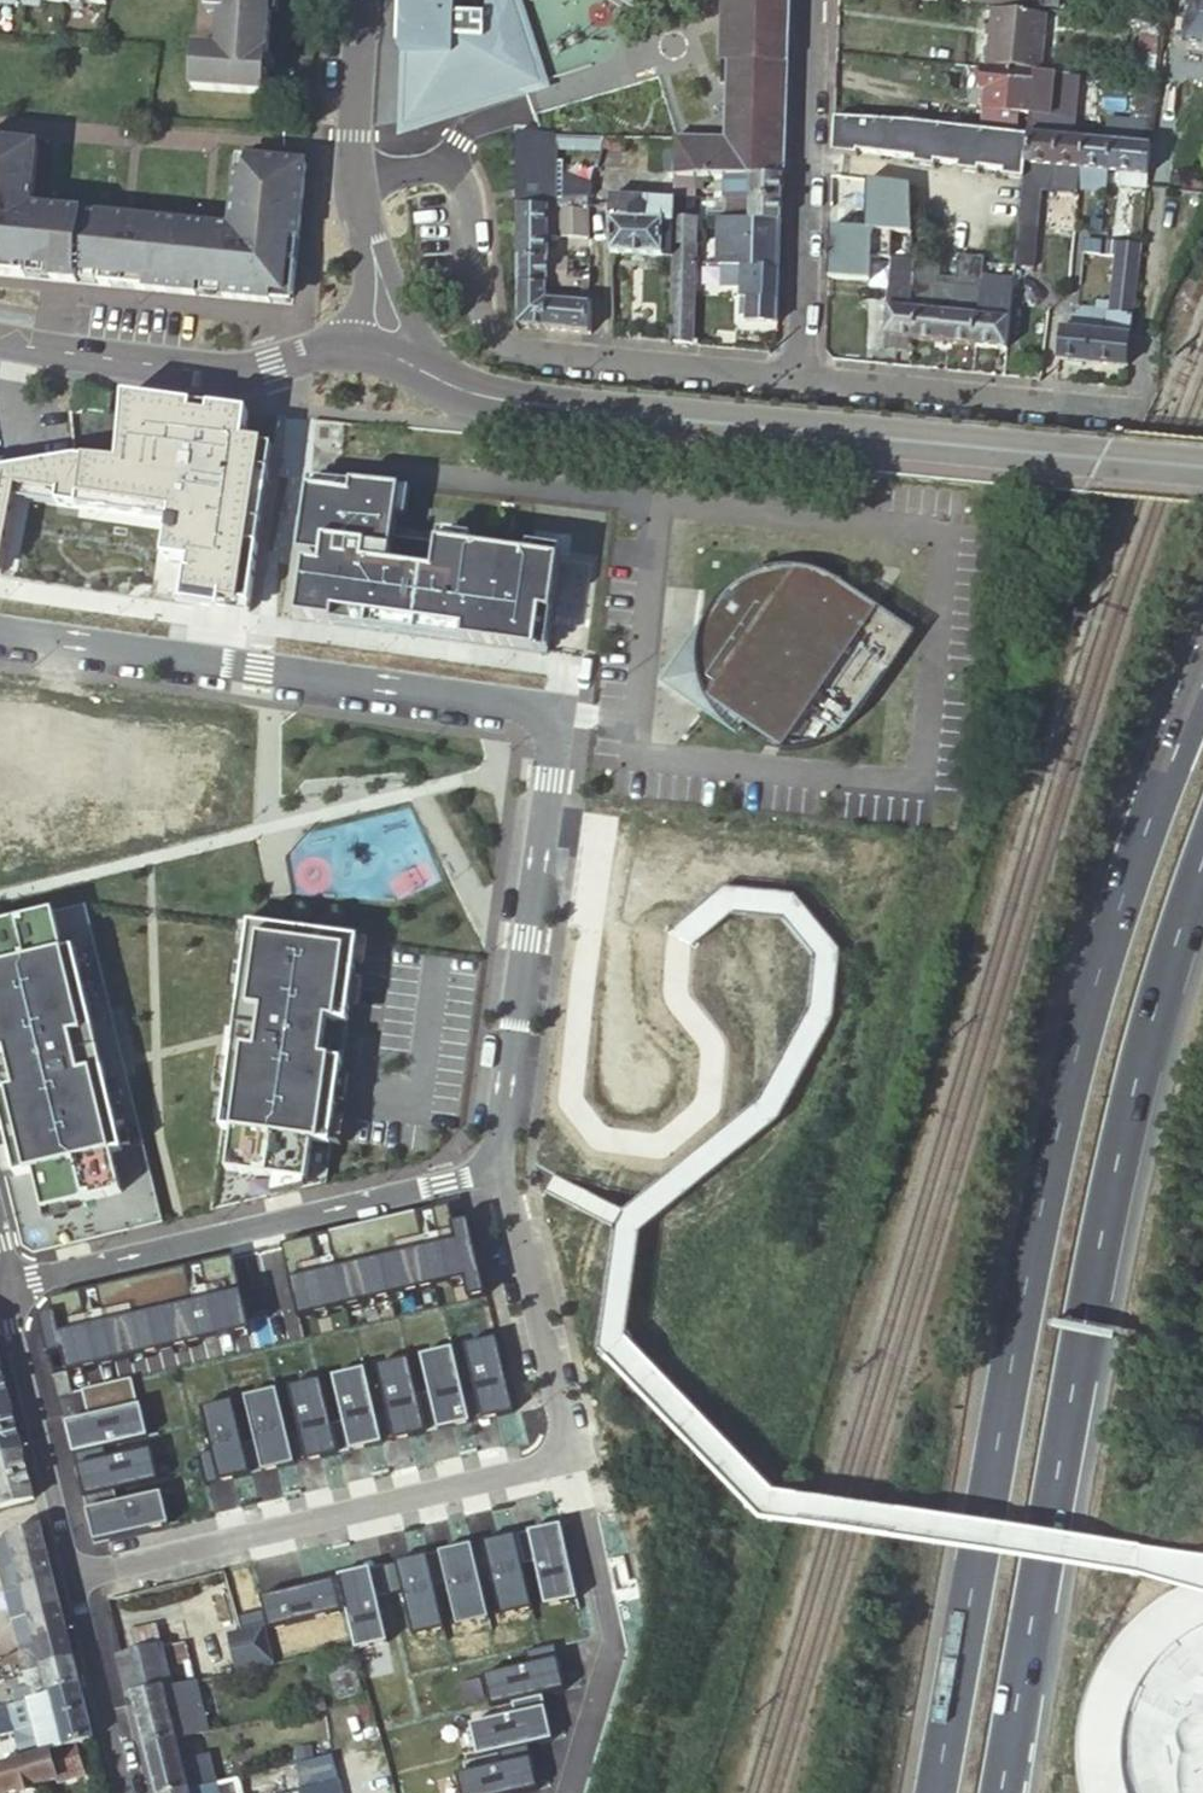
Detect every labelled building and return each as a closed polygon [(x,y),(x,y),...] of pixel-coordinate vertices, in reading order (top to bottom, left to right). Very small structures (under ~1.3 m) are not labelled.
[(189,92),(263,97),(269,0),(218,0),(217,16),(215,51),(192,50),(189,92)] [(205,15),(217,16),(218,0),(206,0),(205,15)] [(397,45),(392,127),(539,77),(526,34),(456,34),(457,0),(400,0),(397,45)] [(720,60),(728,60),(725,141),(675,139),(675,140),(675,173),(693,173),(724,175),(748,175),(783,176),(790,0),(722,0),(720,60)] [(1183,46),(1202,49),(1202,0),(1188,0),(1183,46)] [(987,64),(1040,68),(1045,12),(992,8),(987,64)] [(1155,82),(1162,21),(1144,19),(1137,80),(1155,82)] [(1035,71),(982,66),(979,88),(985,88),(983,109),(1031,113),(1033,92),(1035,71)] [(1056,73),(1035,71),(1033,92),(1046,93),(1047,88),(1052,88),(1052,93),(1054,94),(1056,73)] [(1031,113),(1052,115),(1054,94),(1052,93),(1052,88),(1047,88),(1046,93),(1033,92),(1031,113)] [(1077,117),(1052,115),(1031,113),(1028,132),(1075,136),(1077,117)] [(910,122),(837,118),(836,148),(945,154),(947,126),(910,122)] [(947,126),(945,154),(945,160),(987,163),(990,131),(947,126)] [(985,189),(1022,192),(1028,135),(990,131),(987,163),(985,189)] [(1080,167),(1083,137),(1075,136),(1028,132),(1028,135),(1022,192),(1016,259),(1015,265),(1015,266),(1032,268),(1039,191),(1041,164),(1051,165),(1080,167)] [(553,171),(554,137),(536,137),(519,136),(517,205),(547,207),(546,199),(546,171),(553,171)] [(1108,170),(1111,139),(1083,137),(1080,167),(1081,167),(1108,170)] [(1147,173),(1151,142),(1111,139),(1108,170),(1117,171),(1147,173)] [(675,173),(675,140),(653,140),(652,173),(674,174),(675,173)] [(0,145),(0,278),(39,281),(40,273),(52,274),(51,283),(78,285),(79,276),(102,279),(101,287),(199,297),(199,288),(225,291),(224,299),(273,304),(274,295),(294,297),(304,165),(244,160),(243,176),(234,175),(231,230),(32,210),(37,148),(0,145)] [(1041,164),(1039,191),(1049,192),(1051,165),(1041,164)] [(1108,170),(1081,167),(1080,181),(1107,184),(1108,170)] [(546,171),(546,199),(561,199),(562,182),(553,182),(553,171),(546,171)] [(1146,189),(1147,173),(1117,171),(1116,186),(1146,189)] [(693,173),(675,173),(674,174),(674,196),(693,197),(693,173)] [(724,175),(693,173),(693,197),(724,198),(724,175)] [(747,199),(748,175),(724,175),(724,198),(726,198),(747,199)] [(783,200),(783,176),(748,175),(747,199),(783,200)] [(830,224),(828,275),(869,278),(871,227),(912,230),(909,183),(867,178),(866,227),(830,224)] [(674,196),(674,203),(673,219),(692,220),(693,197),(674,196)] [(609,212),(610,254),(663,256),(664,224),(673,224),(673,219),(674,203),(662,202),(662,209),(647,209),(647,200),(609,197),(609,212)] [(693,197),(692,220),(697,220),(720,221),(726,221),(726,198),(724,198),(693,197)] [(746,222),(747,199),(726,198),(726,221),(746,222)] [(546,199),(547,207),(557,208),(587,210),(587,199),(561,199),(546,199)] [(782,223),(783,200),(747,199),(746,222),(751,222),(782,223)] [(662,202),(647,200),(647,209),(662,209),(662,202)] [(547,207),(517,205),(517,256),(547,256),(547,255),(547,207)] [(587,210),(557,208),(557,227),(572,229),(572,238),(588,239),(587,210)] [(672,256),(672,266),(696,267),(696,262),(697,220),(692,220),(673,219),(673,224),(672,256)] [(750,251),(751,222),(746,222),(726,221),(720,221),(719,265),(724,265),(731,266),(749,268),(749,262),(737,262),(738,250),(750,251)] [(780,272),(782,223),(751,222),(750,251),(738,250),(737,262),(749,262),(749,268),(749,271),(780,272)] [(664,224),(663,256),(672,256),(673,224),(664,224)] [(1084,251),(1102,253),(1104,239),(1086,237),(1084,251)] [(1058,357),(1127,364),(1140,243),(1117,240),(1116,248),(1112,247),(1111,255),(1115,255),(1110,303),(1098,301),(1097,310),(1081,309),(1079,331),(1077,330),(1065,329),(1061,329),(1058,357)] [(568,257),(547,255),(547,256),(547,265),(558,265),(558,279),(547,279),(547,285),(590,287),(589,272),(568,271),(568,257)] [(919,308),(916,339),(941,341),(978,345),(979,316),(986,258),(959,255),(956,285),(953,313),(936,311),(937,294),(915,292),(913,307),(919,308)] [(547,256),(517,256),(517,285),(547,285),(547,279),(547,265),(547,256)] [(916,291),(915,292),(937,294),(936,311),(953,313),(956,285),(938,283),(940,263),(913,260),(914,264),(916,291)] [(886,336),(916,339),(919,308),(913,307),(915,292),(916,291),(914,264),(894,262),(886,336)] [(558,265),(547,265),(547,279),(558,279),(558,265)] [(748,321),(778,323),(780,272),(749,271),(749,268),(731,266),(724,265),(723,287),(742,288),(741,315),(748,315),(748,321)] [(696,267),(672,266),(671,287),(695,288),(696,267)] [(518,327),(544,329),(547,300),(547,297),(547,291),(547,285),(517,285),(518,327)] [(695,288),(671,287),(670,342),(694,344),(695,288)] [(557,292),(547,291),(547,297),(547,300),(556,301),(557,292)] [(979,316),(978,345),(1007,347),(1011,302),(988,300),(987,317),(979,316)] [(1067,313),(1065,329),(1077,330),(1079,315),(1067,313)] [(113,392),(87,389),(85,407),(110,411),(113,392)] [(6,574),(20,489),(61,496),(61,505),(173,521),(168,558),(194,562),(189,603),(251,611),(277,446),(246,442),(251,413),(127,396),(126,417),(74,413),(80,460),(0,472),(0,573),(6,574)] [(311,479),(302,617),(548,653),(560,562),(397,538),(401,490),(311,479)] [(853,727),(856,724),(917,635),(875,607),(868,616),(854,607),(860,597),(828,576),(822,573),(819,572),(813,581),(797,570),(799,568),(789,566),(768,570),(748,577),(730,589),(715,605),(704,622),(698,643),(697,651),(678,679),(744,724),(780,748),(777,752),(795,753),(816,748),(836,740),(853,727)] [(803,568),(799,568),(797,570),(813,581),(819,572),(811,570),(803,568)] [(875,607),(860,597),(854,607),(868,616),(875,607)] [(698,643),(704,622),(662,684),(737,735),(744,724),(678,679),(697,651),(698,643)] [(0,928),(0,1156),(25,1258),(166,1221),(87,909),(0,928)] [(362,939),(253,923),(214,1211),(329,1185),(362,939)] [(137,1284),(133,1267),(124,1269),(128,1286),(137,1284)] [(6,1384),(0,1385),(0,1411),(12,1408),(6,1384)] [(17,1429),(12,1408),(0,1411),(0,1434),(17,1429)] [(23,1453),(17,1429),(0,1434),(0,1458),(23,1453)] [(29,1476),(23,1453),(0,1458),(0,1483),(29,1476)] [(35,1501),(29,1476),(0,1483),(0,1509),(35,1501)] [(42,1527),(11,1535),(11,1536),(0,1540),(0,1550),(4,1565),(17,1561),(48,1553),(42,1527)] [(55,1579),(48,1553),(17,1561),(24,1587),(55,1579)] [(24,1587),(17,1561),(4,1565),(19,1619),(31,1616),(30,1614),(24,1587)] [(30,1614),(61,1606),(55,1579),(24,1587),(30,1614)] [(25,1644),(68,1632),(61,1606),(30,1614),(31,1616),(19,1619),(25,1644)] [(273,1662),(263,1621),(240,1626),(228,1629),(237,1670),(273,1662)] [(159,1623),(129,1629),(134,1651),(164,1644),(159,1623)] [(30,1669),(74,1659),(68,1632),(25,1644),(30,1669)] [(134,1651),(122,1653),(131,1695),(136,1694),(173,1684),(164,1644),(134,1651)] [(51,1692),(81,1685),(74,1659),(30,1669),(28,1670),(34,1697),(37,1696),(50,1693),(51,1692)] [(209,1727),(198,1679),(173,1684),(136,1694),(147,1741),(178,1734),(209,1727)] [(56,1750),(77,1744),(94,1741),(81,1685),(51,1692),(50,1693),(37,1696),(34,1697),(10,1704),(13,1712),(0,1716),(0,1736),(18,1730),(26,1758),(56,1750)] [(314,1711),(328,1708),(326,1699),(312,1702),(312,1705),(314,1711)] [(1202,1759),(1202,1710),(1193,1709),(1190,1758),(1202,1759)] [(178,1734),(147,1741),(155,1773),(186,1765),(178,1734)] [(77,1744),(56,1750),(26,1758),(0,1767),(0,1792),(11,1792),(58,1779),(57,1773),(83,1766),(77,1744)] [(210,1760),(186,1765),(192,1791),(216,1785),(210,1760)] [(155,1773),(160,1792),(183,1792),(192,1791),(186,1765),(155,1773)] [(275,1792),(348,1792),(349,1766),(275,1765),(275,1792)] [(86,1776),(83,1766),(57,1773),(58,1779),(59,1784),(86,1776)] [(221,1783),(216,1785),(192,1791),(192,1792),(224,1792),(221,1783)]
